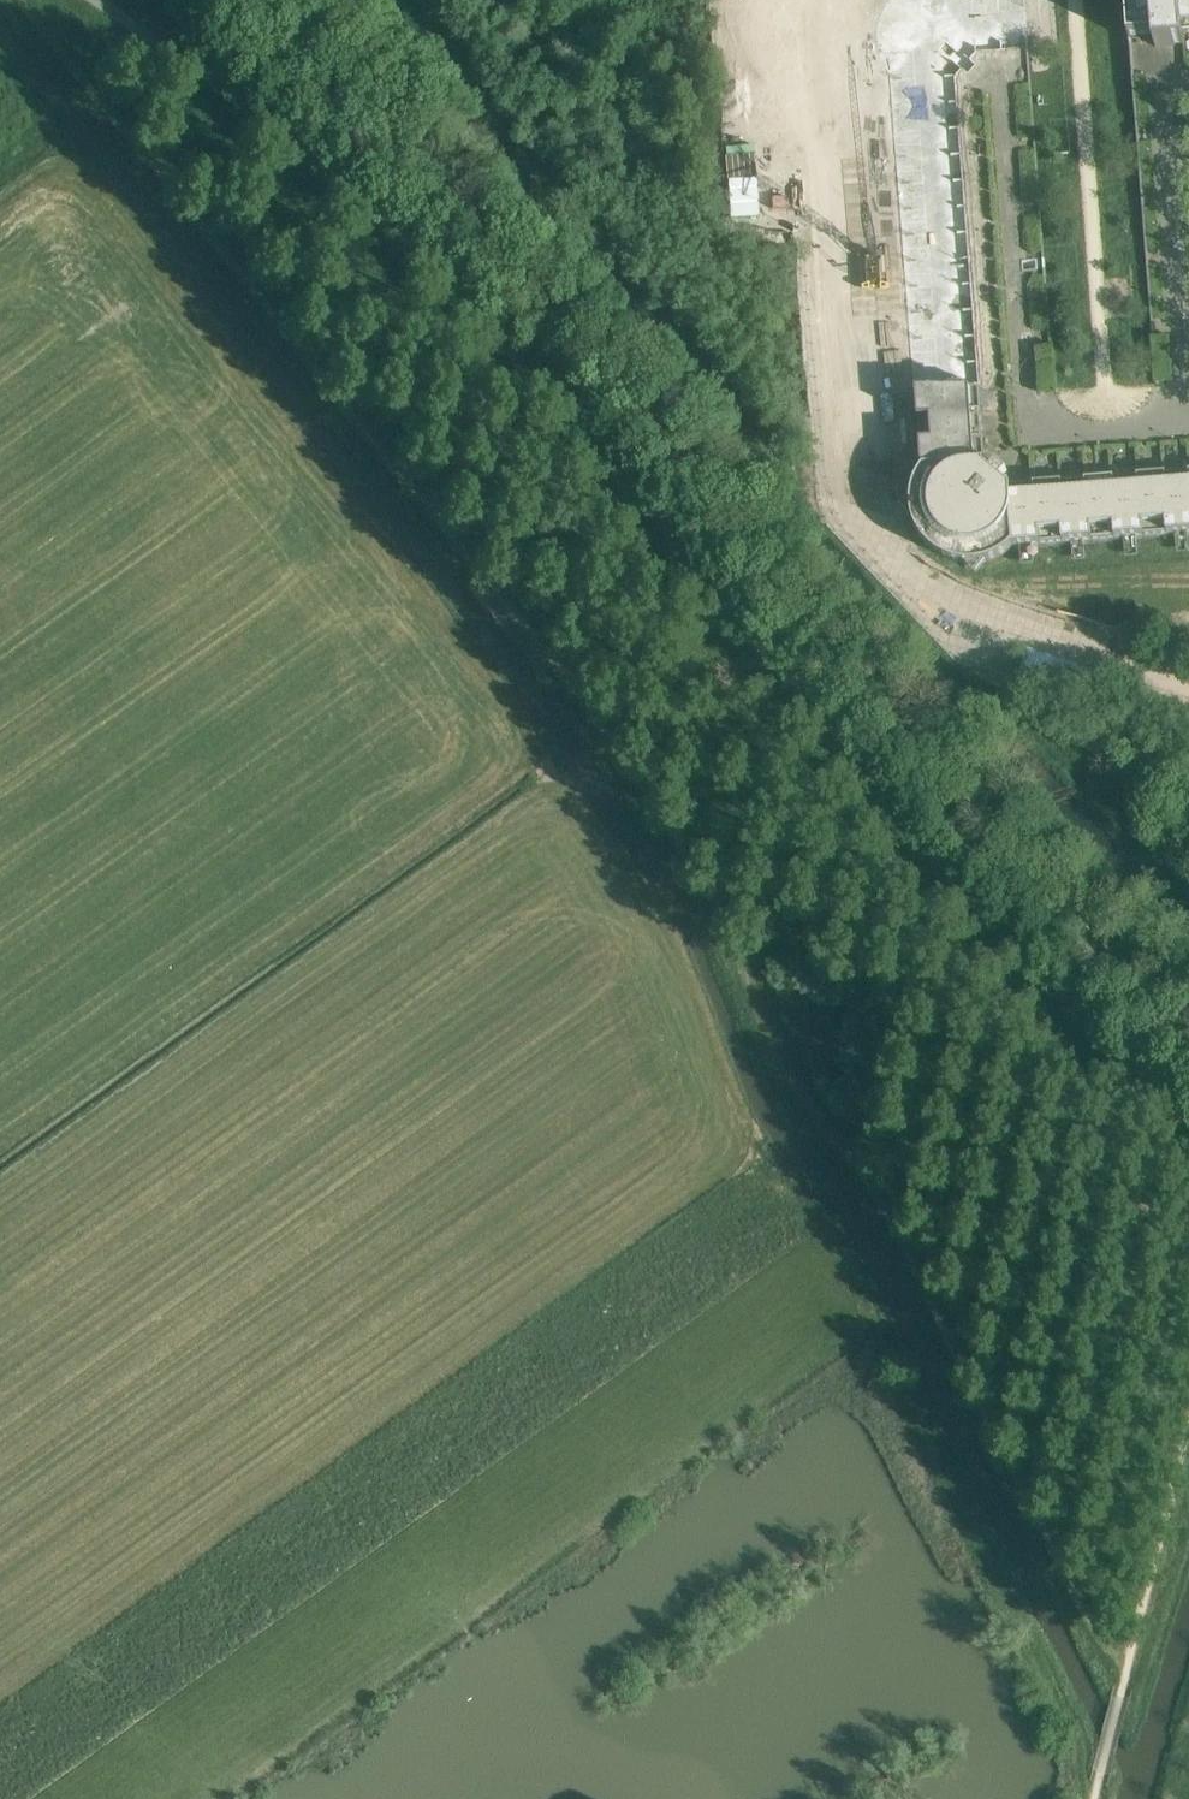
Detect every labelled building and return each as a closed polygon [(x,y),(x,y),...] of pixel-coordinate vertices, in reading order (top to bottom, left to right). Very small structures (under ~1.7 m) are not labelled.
[(1008,484),(1007,471),(998,463),(985,464),(970,273),(1028,268),(1029,267),(1030,267),(1030,266),(1031,265),(1031,264),(1032,264),(1032,263),(1032,262),(1032,261),(1032,260),(1032,259),(1031,258),(1031,257),(1030,257),(1030,256),(1029,256),(1029,255),(1028,255),(1028,254),(1027,254),(969,258),(955,75),(968,74),(976,64),(975,52),(1026,48),(1022,0),(888,0),(886,2),(883,7),(881,11),(879,16),(877,21),(876,26),(875,31),(875,36),(875,41),(876,46),(877,52),(878,56),(880,61),(882,66),(885,70),(888,74),(919,474),(917,479),(915,484),(913,489),(912,494),(911,499),(911,504),(911,509),(912,514),(913,519),(914,524),(916,529),(919,534),(921,538),(924,542),(928,546),(932,550),(936,553),(940,556),(945,558),(949,560),(954,562),(959,563),(964,564),(970,564),(975,564),(980,563),(985,562),(990,561),(995,559),(999,556),(1004,554),(1008,550),(1188,536),(1188,470),(1008,484)] [(1131,70),(1188,66),(1188,0),(1126,0),(1131,70)]
